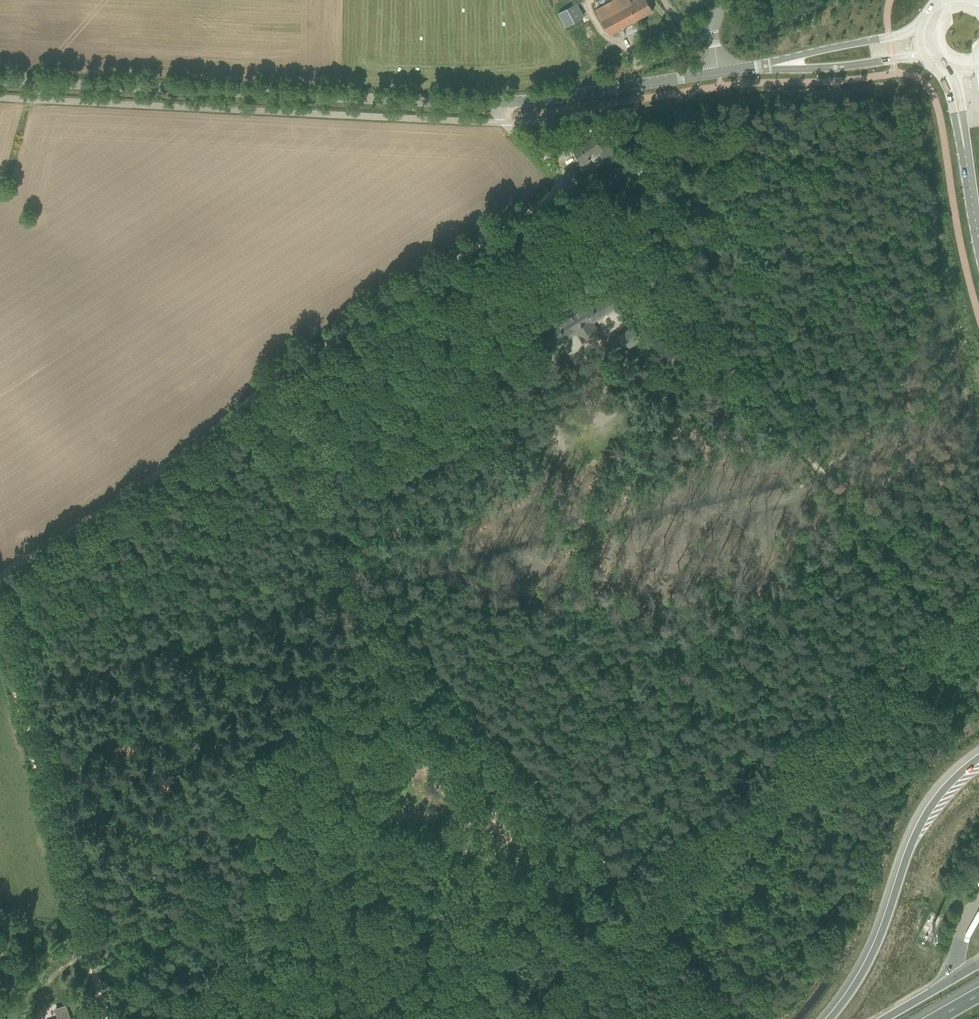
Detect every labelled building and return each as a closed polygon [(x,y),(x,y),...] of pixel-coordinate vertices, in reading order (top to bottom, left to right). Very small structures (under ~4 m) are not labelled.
[(631,1),(630,0),(613,0),(596,10),(609,34),(653,11),(647,0),(632,0),(631,1)] [(558,13),(565,26),(583,17),(576,3),(558,13)] [(604,152),(600,145),(594,136),(579,145),(579,146),(573,150),(582,164),(590,160),(588,157),(595,152),(597,156),(604,152)] [(640,176),(644,172),(641,167),(636,171),(640,176)] [(615,295),(614,295),(611,290),(591,303),(589,301),(540,332),(551,349),(560,343),(557,339),(574,328),(583,343),(599,333),(592,322),(620,305),(615,297),(616,297),(615,295)] [(640,339),(632,327),(608,342),(616,355),(640,339)] [(66,1005),(56,1008),(60,1018),(56,1018),(70,1018),(66,1005)]
